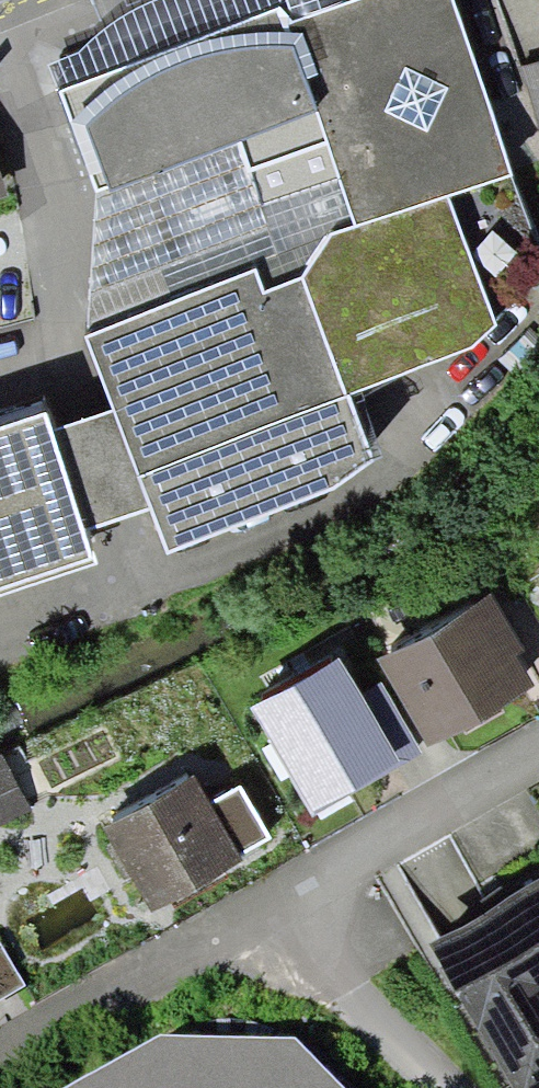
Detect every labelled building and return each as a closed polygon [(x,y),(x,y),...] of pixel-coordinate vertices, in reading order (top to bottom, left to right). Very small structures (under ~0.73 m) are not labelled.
[(146,4),(124,16),(115,21),(103,30),(94,37),(86,46),(78,53),(48,65),(56,86),(279,2),(291,22),(357,0),(156,0),(146,4)] [(85,337),(113,410),(150,508),(167,553),(332,491),(374,463),(347,394),(472,348),(498,326),(495,320),(538,278),(538,250),(453,0),(357,0),(291,22),(279,2),(56,86),(97,192),(85,337)] [(519,66),(538,131),(538,60),(519,66)] [(9,196),(0,171),(0,199),(9,196)] [(150,508),(113,410),(52,430),(84,530),(150,508)] [(0,428),(0,596),(96,565),(84,530),(52,430),(45,413),(0,428)] [(491,593),(377,659),(427,747),(463,728),(501,706),(535,686),(516,654),(524,650),(491,593)] [(361,695),(339,659),(250,708),(270,745),(289,777),(312,817),(318,814),(349,796),(422,753),(381,683),(361,695)] [(504,711),(501,706),(463,728),(466,734),(504,711)] [(281,781),(289,777),(270,745),(263,749),(281,781)] [(0,755),(0,825),(30,810),(2,754),(0,755)] [(152,912),(243,861),(240,854),(268,837),(240,788),(211,804),(195,775),(103,827),(152,912)] [(352,801),(349,796),(318,814),(321,820),(352,801)] [(429,945),(510,1087),(538,1087),(538,880),(429,945)] [(25,985),(0,944),(0,1001),(25,985)] [(295,1037),(160,1035),(64,1087),(344,1087),(295,1037)]
